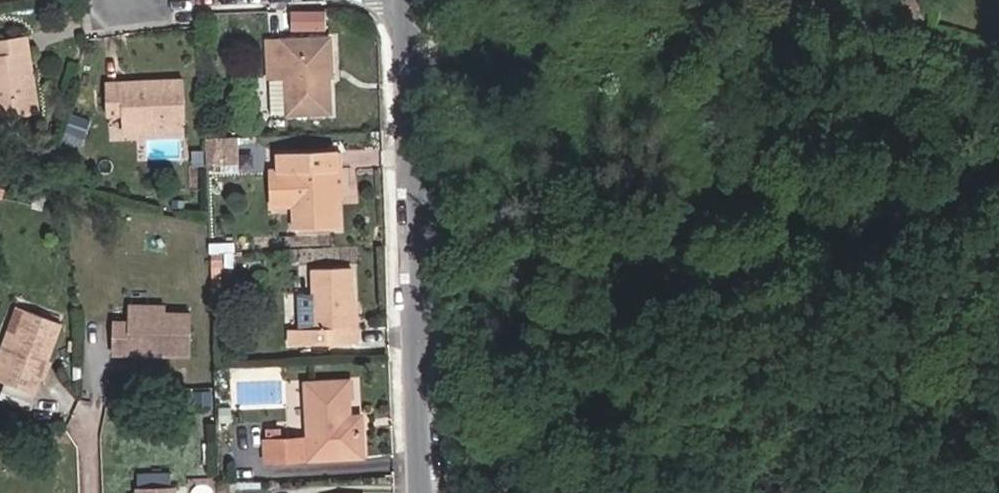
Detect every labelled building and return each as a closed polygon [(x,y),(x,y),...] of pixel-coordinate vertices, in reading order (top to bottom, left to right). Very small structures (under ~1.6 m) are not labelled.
[(324,12),(292,11),(291,29),(324,30),(324,12)] [(31,71),(26,37),(0,40),(0,57),(1,66),(0,66),(0,119),(42,113),(36,74),(31,71)] [(287,37),(270,38),(272,75),(273,75),(275,112),(289,111),(333,109),(329,40),(287,42),(287,37)] [(163,122),(189,121),(187,79),(148,80),(144,85),(109,86),(111,120),(127,119),(127,114),(135,114),(136,123),(163,122)] [(136,123),(135,114),(127,114),(127,119),(127,131),(163,129),(163,122),(136,123)] [(210,166),(225,165),(224,137),(209,138),(210,166)] [(342,165),(341,149),(282,151),(283,168),(294,168),(296,203),(297,226),(344,224),(343,194),(342,165)] [(274,169),(276,204),(296,203),(294,168),(283,168),(274,169)] [(214,284),(222,283),(221,251),(213,252),(214,284)] [(354,264),(315,266),(318,325),(291,326),(291,344),(357,341),(356,324),(354,264)] [(166,312),(167,305),(131,304),(130,315),(130,320),(139,321),(139,311),(166,312)] [(40,392),(67,322),(32,309),(24,329),(13,356),(22,360),(19,366),(14,364),(8,380),(40,392)] [(139,321),(130,320),(130,315),(114,315),(113,349),(153,349),(157,354),(191,354),(192,312),(166,312),(139,311),(139,321)] [(22,360),(13,356),(24,329),(16,326),(2,360),(14,364),(19,366),(22,360)] [(364,427),(352,428),(351,409),(349,380),(309,382),(312,437),(265,440),(267,462),(314,459),(313,456),(365,453),(364,427)] [(32,408),(38,393),(10,382),(4,397),(32,408)] [(233,432),(232,408),(218,408),(219,433),(233,432)] [(364,427),(362,409),(351,409),(352,428),(364,427)]
